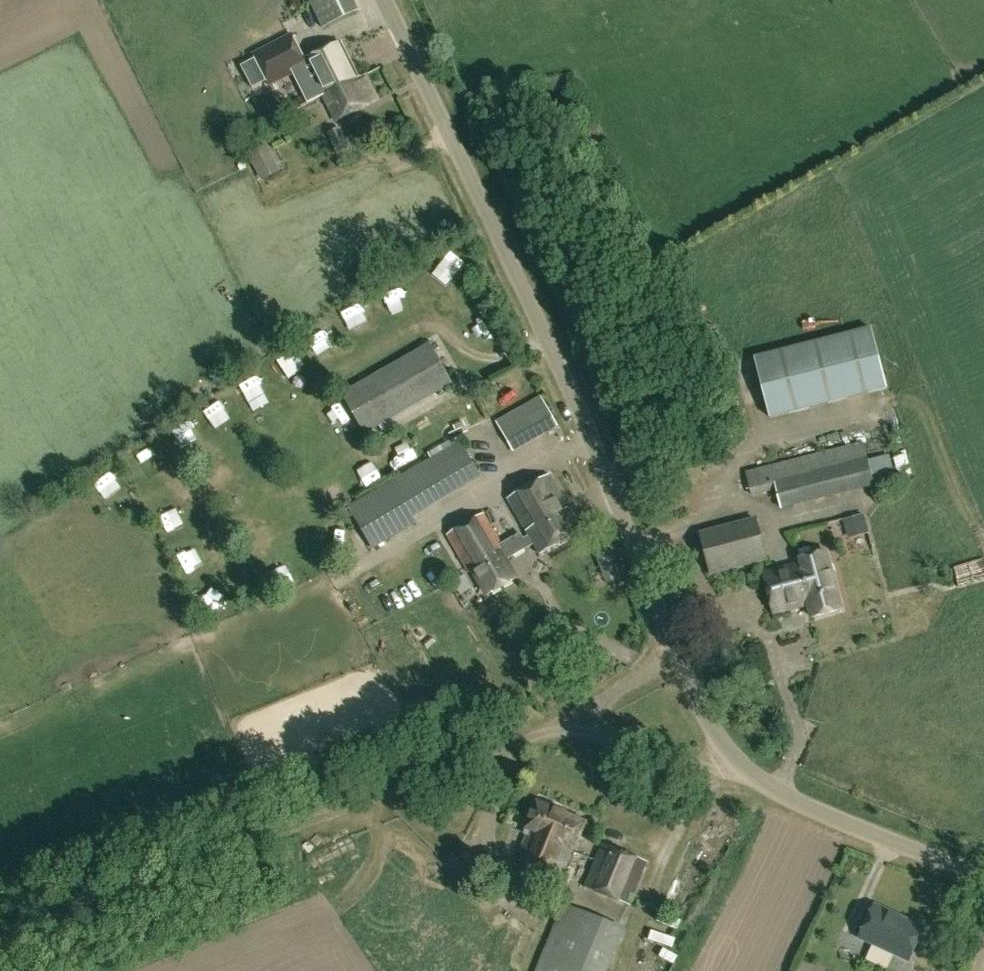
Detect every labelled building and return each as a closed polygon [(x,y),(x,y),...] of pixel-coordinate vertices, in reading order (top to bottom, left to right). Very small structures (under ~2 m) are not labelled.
[(324,30),(358,14),(352,0),(310,0),(324,30)] [(292,35),(253,54),(255,58),(265,80),(267,85),(293,73),(307,104),(323,96),(335,122),(369,106),(377,103),(366,80),(362,82),(360,78),(357,79),(353,71),(354,70),(341,43),(304,61),(292,35)] [(338,130),(328,134),(335,152),(345,149),(338,130)] [(262,181),(281,172),(266,143),(247,152),(262,181)] [(453,258),(448,276),(470,281),(474,263),(453,258)] [(395,298),(406,315),(426,302),(415,285),(395,298)] [(360,339),(379,329),(366,302),(346,312),(360,339)] [(754,358),(769,417),(886,386),(871,328),(754,358)] [(323,356),(334,349),(324,333),(314,340),(323,356)] [(343,395),(364,433),(452,384),(430,346),(343,395)] [(297,358),(284,365),(295,385),(308,378),(297,358)] [(244,382),(252,395),(269,383),(261,371),(244,382)] [(215,400),(225,422),(241,415),(232,393),(215,400)] [(539,396),(497,421),(514,451),(557,426),(539,396)] [(179,425),(188,436),(201,426),(192,415),(179,425)] [(460,442),(350,508),(373,548),(442,506),(436,496),(477,471),(460,442)] [(776,488),(780,507),(873,482),(863,442),(747,472),(752,494),(776,488)] [(162,471),(169,458),(144,445),(138,458),(162,471)] [(909,448),(897,450),(900,469),(912,467),(909,448)] [(106,494),(120,485),(108,468),(95,478),(106,494)] [(365,475),(371,488),(386,481),(381,469),(365,475)] [(508,499),(529,536),(524,539),(520,533),(499,545),(482,515),(446,536),(474,584),(479,581),(487,595),(514,579),(504,562),(534,544),(540,555),(581,531),(549,475),(540,480),(508,499)] [(176,500),(158,507),(166,528),(184,522),(176,500)] [(851,530),(869,527),(866,510),(849,513),(851,530)] [(701,532),(712,571),(768,555),(757,517),(701,532)] [(188,569),(205,561),(194,537),(177,545),(188,569)] [(611,551),(595,557),(599,568),(615,562),(611,551)] [(773,614),(808,604),(808,607),(812,618),(841,610),(825,552),(800,559),(801,563),(762,574),(773,614)] [(964,581),(983,575),(983,558),(959,566),(964,581)] [(218,588),(208,596),(217,607),(227,599),(218,588)] [(317,662),(308,667),(317,684),(327,679),(317,662)] [(293,674),(284,677),(288,692),(298,689),(293,674)] [(578,850),(589,824),(535,801),(524,827),(529,829),(517,856),(561,875),(572,848),(578,850)] [(629,905),(647,862),(602,844),(584,887),(629,905)] [(488,866),(459,845),(445,864),(475,885),(488,866)] [(624,931),(562,905),(535,970),(608,970),(624,931)] [(859,938),(909,961),(924,928),(874,905),(859,938)] [(655,928),(652,938),(680,945),(682,935),(655,928)] [(681,953),(668,945),(653,970),(670,970),(681,953)]
